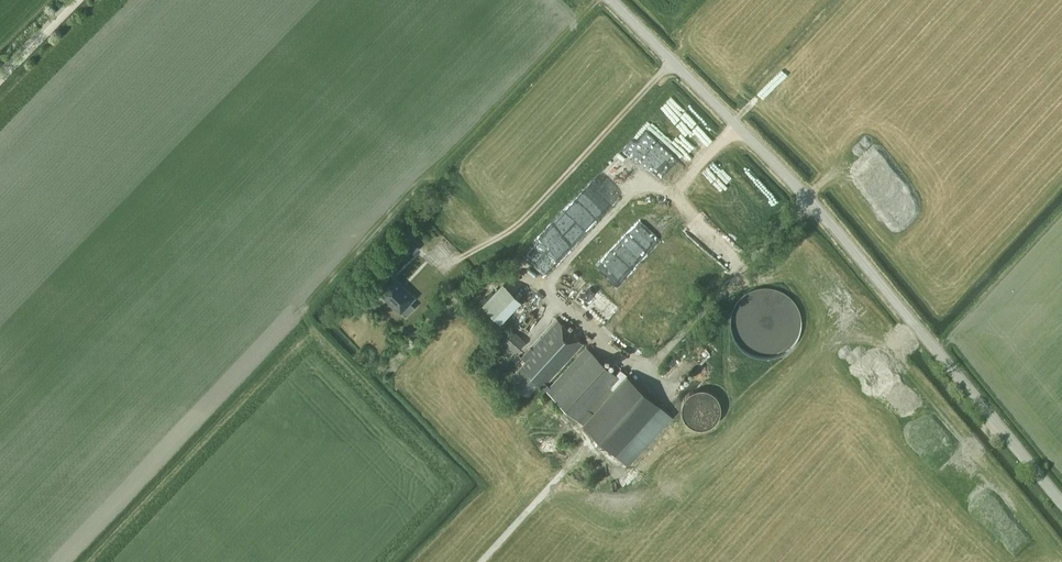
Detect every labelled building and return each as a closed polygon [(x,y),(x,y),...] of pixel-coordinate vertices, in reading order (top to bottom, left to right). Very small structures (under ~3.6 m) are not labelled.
[(631,229),(603,263),(625,282),(653,248),(631,229)] [(411,240),(406,235),(398,243),(403,248),(406,246),(411,240)] [(546,275),(558,264),(538,243),(526,254),(546,275)] [(396,255),(388,262),(392,267),(400,259),(396,255)] [(394,277),(380,291),(402,312),(402,311),(407,316),(416,307),(411,302),(415,298),(394,277)] [(507,279),(486,302),(506,320),(526,297),(507,279)] [(799,339),(800,295),(743,293),(742,341),(752,341),(752,349),(785,351),(786,339),(799,339)] [(530,395),(541,383),(546,388),(586,346),(558,319),(526,353),(527,354),(523,359),(527,362),(512,378),(530,395)] [(526,341),(513,327),(500,340),(513,353),(526,341)] [(617,374),(587,346),(547,390),(615,454),(628,465),(673,416),(661,404),(622,368),(617,374)] [(688,418),(718,419),(718,393),(688,392),(688,418)]
